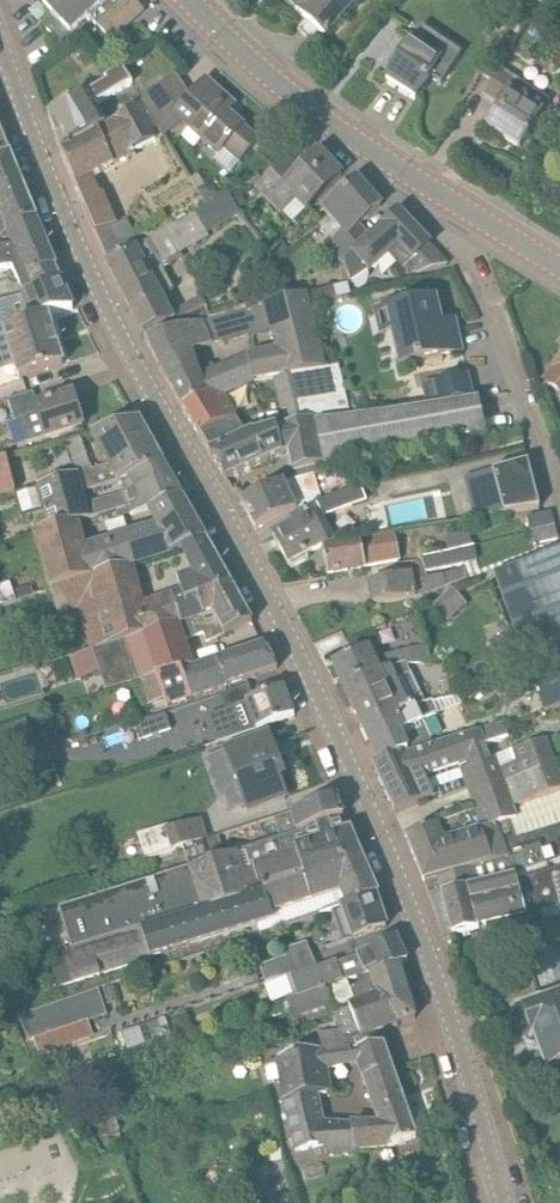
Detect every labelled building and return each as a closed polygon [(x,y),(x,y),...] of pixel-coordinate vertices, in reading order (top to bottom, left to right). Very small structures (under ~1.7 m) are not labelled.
[(95,24),(119,0),(47,0),(45,3),(54,12),(43,23),(62,42),(89,18),(95,24)] [(95,24),(110,39),(144,9),(136,0),(119,0),(95,24)] [(356,0),(293,0),(311,15),(300,28),(313,40),(322,31),(326,34),(356,0)] [(463,52),(427,29),(422,25),(388,79),(416,98),(431,75),(443,83),(463,52)] [(50,115),(63,153),(106,126),(95,106),(133,83),(122,67),(105,78),(107,81),(87,93),(50,115)] [(501,69),(485,94),(501,104),(488,124),(521,146),(543,110),(551,99),(518,78),(517,79),(501,69)] [(224,150),(238,162),(259,138),(218,103),(225,95),(208,80),(192,98),(177,76),(141,100),(157,128),(174,118),(182,125),(187,130),(184,134),(197,145),(200,141),(218,157),(224,150)] [(106,126),(63,153),(76,186),(93,177),(132,157),(130,154),(157,137),(140,104),(106,126)] [(12,155),(0,125),(0,159),(12,155)] [(292,222),(344,174),(321,151),(302,170),(288,156),(255,188),(280,215),(283,213),(292,222)] [(24,187),(12,155),(0,159),(0,197),(24,187)] [(342,264),(343,262),(354,253),(372,237),(360,224),(383,204),(359,177),(323,210),(329,217),(341,232),(333,239),(326,245),(342,264)] [(204,185),(196,190),(204,203),(218,194),(213,185),(206,184),(204,185)] [(17,249),(10,230),(12,229),(37,219),(24,187),(0,197),(0,216),(0,250),(17,249)] [(150,240),(149,239),(123,254),(109,263),(145,332),(176,319),(205,306),(201,299),(173,313),(163,295),(151,271),(210,236),(208,233),(241,212),(229,192),(150,240)] [(104,193),(100,194),(83,201),(109,263),(123,254),(110,227),(114,226),(119,224),(104,193)] [(350,283),(352,282),(369,271),(389,253),(403,268),(404,267),(409,272),(413,268),(418,272),(449,263),(431,244),(432,244),(400,210),(372,237),(354,253),(343,262),(350,283)] [(23,295),(25,294),(61,280),(56,267),(57,266),(37,219),(12,229),(10,230),(17,249),(0,250),(0,270),(13,269),(23,295)] [(288,248),(282,240),(270,249),(276,257),(288,248)] [(2,327),(31,317),(32,319),(50,317),(49,314),(74,308),(63,280),(61,280),(25,294),(23,295),(23,296),(0,302),(0,326),(2,326),(2,327)] [(307,293),(311,306),(351,295),(347,282),(307,293)] [(274,349),(247,355),(255,383),(289,376),(326,367),(311,306),(307,293),(307,292),(259,305),(256,293),(243,297),(246,308),(204,321),(176,328),(145,339),(182,407),(212,393),(203,373),(215,368),(213,363),(201,368),(193,352),(213,343),(214,343),(222,341),(223,344),(259,332),(258,335),(270,332),(274,349)] [(385,308),(398,365),(463,350),(456,322),(456,319),(442,322),(437,297),(385,308)] [(18,378),(64,364),(50,317),(32,319),(31,317),(2,327),(18,378)] [(209,451),(246,434),(224,396),(255,383),(247,355),(215,368),(203,373),(212,393),(182,407),(209,451)] [(548,376),(559,386),(559,362),(548,376)] [(314,422),(350,417),(339,366),(339,365),(326,367),(289,376),(300,422),(313,419),(314,422)] [(473,393),(468,374),(425,384),(429,403),(473,393)] [(28,442),(43,437),(84,425),(74,393),(37,404),(32,392),(8,400),(15,421),(21,419),(28,442)] [(350,417),(314,422),(323,463),(324,468),(488,435),(480,398),(350,419),(350,417)] [(91,433),(103,457),(107,465),(93,470),(91,465),(77,470),(78,473),(78,474),(80,473),(85,490),(127,477),(165,463),(153,441),(140,419),(91,433)] [(291,470),(323,463),(314,422),(313,419),(300,422),(276,428),(275,426),(251,431),(246,434),(209,451),(227,479),(283,453),(287,452),(291,470)] [(77,465),(90,463),(86,439),(73,442),(77,465)] [(6,455),(0,456),(0,495),(15,491),(6,455)] [(493,471),(504,513),(540,507),(528,461),(493,471)] [(145,510),(146,512),(153,510),(184,497),(165,463),(127,477),(133,489),(122,493),(87,502),(84,491),(85,490),(80,473),(78,474),(78,473),(37,486),(48,528),(49,531),(79,522),(79,521),(125,508),(127,516),(145,510)] [(504,513),(493,471),(463,479),(473,518),(504,513)] [(284,482),(243,501),(257,529),(297,510),(292,499),(320,491),(314,473),(284,482)] [(383,496),(390,526),(446,512),(439,482),(383,496)] [(323,516),(353,505),(346,489),(316,501),(323,516)] [(153,510),(146,512),(154,525),(86,545),(79,522),(49,531),(48,528),(34,532),(48,590),(51,589),(52,592),(70,587),(134,566),(134,565),(173,554),(173,552),(181,550),(181,551),(209,542),(184,497),(153,510)] [(366,502),(344,510),(348,521),(370,513),(366,502)] [(293,525),(275,535),(292,566),(323,548),(324,547),(323,542),(327,542),(309,508),(289,519),(293,525)] [(556,523),(552,510),(527,517),(530,530),(556,523)] [(531,531),(534,544),(559,537),(556,524),(531,531)] [(329,573),(366,567),(382,564),(400,560),(394,531),(376,534),(376,533),(327,542),(323,542),(324,547),(323,548),(329,573)] [(134,566),(70,587),(52,592),(59,615),(80,609),(84,623),(91,648),(180,624),(205,615),(197,597),(233,584),(209,542),(181,551),(192,572),(177,577),(180,590),(144,602),(134,566)] [(474,545),(472,545),(452,550),(452,551),(423,559),(426,572),(463,563),(462,559),(476,555),(474,545)] [(544,712),(559,707),(559,548),(494,572),(544,712)] [(413,573),(372,581),(377,601),(418,595),(441,587),(437,574),(419,578),(417,573),(413,574),(413,573)] [(207,642),(223,635),(254,622),(233,584),(197,597),(205,615),(180,624),(91,648),(91,649),(92,649),(106,690),(139,681),(155,676),(156,678),(215,659),(215,658),(195,664),(187,638),(203,633),(207,642)] [(451,587),(433,606),(449,622),(467,604),(451,587)] [(348,641),(353,654),(334,663),(343,683),(361,675),(406,664),(406,663),(414,661),(411,648),(375,658),(370,647),(380,643),(374,629),(348,641)] [(512,634),(489,642),(498,666),(521,658),(512,634)] [(226,685),(278,667),(266,644),(216,661),(215,659),(156,678),(167,707),(227,688),(226,685)] [(343,683),(363,725),(395,709),(398,713),(424,705),(424,703),(410,673),(406,664),(361,675),(343,683)] [(295,715),(285,686),(246,702),(242,703),(251,725),(254,724),(256,730),(295,715)] [(422,720),(438,713),(435,707),(433,701),(424,703),(424,705),(398,713),(395,709),(363,725),(380,762),(381,763),(402,752),(404,755),(434,746),(433,745),(422,720)] [(139,740),(170,728),(165,712),(134,723),(139,740)] [(556,764),(547,738),(491,758),(486,744),(487,744),(486,743),(508,736),(504,721),(481,728),(481,729),(433,745),(434,746),(404,755),(402,752),(381,763),(380,762),(374,765),(397,813),(422,802),(421,801),(433,797),(425,777),(466,762),(468,766),(460,769),(473,811),(477,809),(483,829),(532,812),(528,801),(559,788),(559,774),(556,764)] [(206,759),(216,787),(281,764),(270,735),(206,759)] [(281,764),(216,787),(222,802),(244,797),(249,811),(287,797),(280,777),(285,775),(281,764)] [(454,934),(480,927),(479,925),(486,923),(489,934),(529,924),(536,911),(540,909),(546,931),(559,928),(559,788),(528,801),(532,812),(483,829),(482,829),(492,861),(425,881),(424,882),(443,936),(454,934)] [(321,823),(321,824),(344,816),(337,797),(290,812),(274,818),(280,837),(296,831),(321,823)] [(473,811),(439,824),(407,837),(425,881),(492,861),(482,829),(483,829),(477,809),(473,811)] [(344,816),(321,824),(321,823),(296,831),(280,837),(239,852),(226,856),(191,867),(156,878),(165,908),(196,898),(200,911),(302,880),(299,873),(362,854),(352,829),(349,830),(344,816)] [(220,835),(205,840),(199,822),(170,831),(169,826),(139,835),(146,859),(184,846),(191,867),(226,856),(220,835)] [(277,929),(333,911),(332,910),(377,896),(377,894),(379,893),(362,854),(299,873),(302,880),(200,911),(141,929),(141,928),(48,957),(58,988),(150,959),(150,957),(258,924),(261,933),(277,928),(277,929)] [(388,926),(377,896),(332,910),(333,911),(344,942),(388,926)] [(408,961),(397,936),(354,953),(355,955),(339,961),(338,959),(317,967),(291,975),(298,996),(298,998),(326,989),(327,988),(327,987),(345,980),(358,977),(358,978),(400,964),(408,961)] [(260,966),(265,982),(291,974),(291,975),(317,967),(306,942),(283,950),(286,957),(260,966)] [(416,1018),(400,964),(358,978),(360,983),(350,987),(354,1001),(378,993),(401,1023),(416,1018)] [(39,1055),(58,1049),(94,1037),(89,1022),(108,1015),(99,988),(26,1013),(17,1016),(28,1041),(33,1039),(36,1048),(39,1055)] [(298,998),(298,996),(287,1000),(293,1018),(331,1006),(326,989),(298,998)] [(379,1030),(401,1023),(378,993),(354,1001),(348,1003),(361,1037),(379,1030)] [(526,1011),(532,1030),(527,1034),(526,1041),(530,1046),(536,1046),(541,1044),(550,1068),(559,1064),(559,998),(526,1011)] [(273,1018),(284,1014),(281,1004),(270,1008),(273,1018)] [(184,1013),(171,1017),(176,1031),(189,1027),(184,1013)] [(129,1045),(173,1034),(169,1018),(125,1029),(129,1045)] [(417,1137),(384,1044),(357,1051),(352,1038),(346,1039),(342,1028),(318,1031),(320,1042),(308,1044),(310,1053),(276,1059),(282,1102),(295,1151),(318,1146),(319,1149),(325,1149),(326,1156),(355,1153),(389,1151),(392,1146),(417,1137)] [(428,1063),(420,1066),(425,1080),(433,1077),(428,1063)]
